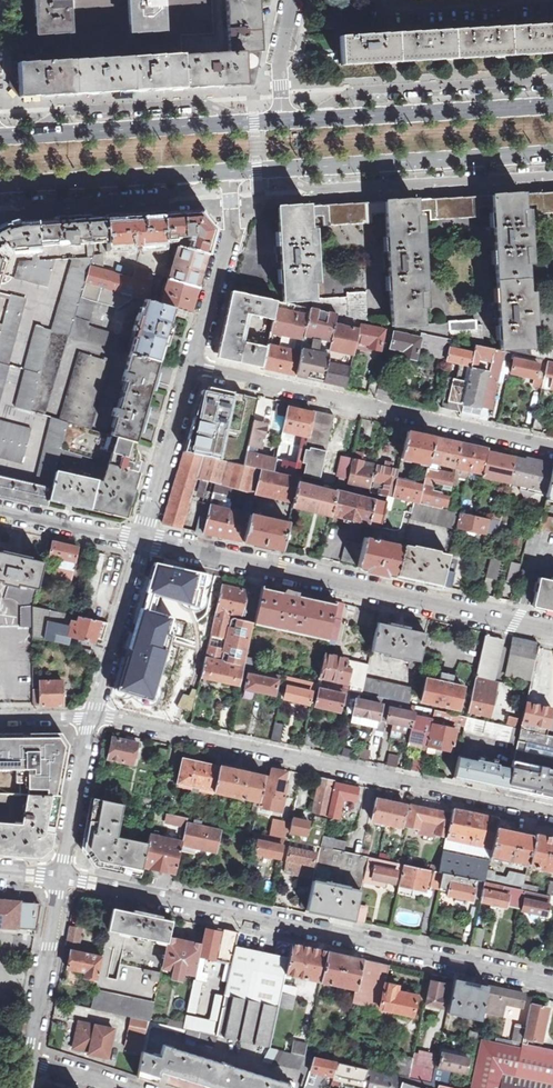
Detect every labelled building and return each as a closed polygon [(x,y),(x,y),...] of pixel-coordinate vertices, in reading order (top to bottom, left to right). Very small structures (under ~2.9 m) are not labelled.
[(72,32),(70,0),(37,0),(39,34),(72,32)] [(165,31),(164,0),(131,0),(133,33),(165,31)] [(244,84),(241,52),(261,51),(258,0),(226,0),(229,48),(222,48),(222,53),(183,55),(185,87),(244,84)] [(340,36),(341,62),(377,60),(389,59),(406,58),(445,56),(462,55),(501,53),(517,52),(552,50),(552,24),(348,36),(340,36)] [(241,52),(244,84),(253,84),(261,51),(241,52)] [(155,89),(185,87),(183,55),(183,54),(131,57),(133,90),(133,91),(155,90),(155,89)] [(100,92),(133,90),(131,57),(75,60),(77,93),(100,92)] [(77,93),(75,60),(12,64),(9,85),(20,97),(57,95),(76,94),(76,93),(77,93)] [(523,205),(537,205),(537,214),(551,213),(552,213),(552,192),(522,194),(523,205)] [(523,205),(522,194),(492,195),(493,208),(494,238),(499,310),(501,350),(531,349),(531,347),(529,324),(534,324),(532,293),(528,293),(525,249),(531,248),(529,225),(524,225),(523,205)] [(493,208),(492,195),(451,197),(415,199),(416,212),(429,211),(430,220),(452,219),(479,217),(478,208),(493,208)] [(416,212),(415,199),(385,201),(386,214),(388,250),(393,326),(423,325),(421,301),(421,294),(425,295),(421,231),(418,231),(417,226),(416,212)] [(386,214),(385,201),(348,203),(308,205),(309,217),(322,217),(323,226),(349,225),(368,224),(372,224),(372,214),(386,214)] [(309,217),(308,205),(278,207),(279,233),(280,250),(281,268),(283,297),(283,301),(314,300),(313,281),(312,275),(312,268),(317,268),(316,245),(311,245),(310,232),(309,217)] [(163,214),(165,240),(176,238),(179,235),(181,235),(178,246),(208,254),(215,229),(201,212),(163,214)] [(102,242),(102,251),(134,249),(134,246),(139,245),(140,249),(166,247),(165,240),(163,214),(105,217),(106,242),(102,242)] [(102,242),(106,242),(105,217),(37,220),(39,246),(68,244),(68,246),(76,245),(77,244),(88,243),(96,243),(102,242)] [(25,221),(20,221),(12,223),(10,224),(9,222),(6,223),(1,225),(0,226),(0,280),(6,258),(11,255),(11,253),(33,251),(40,251),(39,246),(37,220),(25,221)] [(96,243),(88,243),(89,257),(95,256),(95,254),(96,252),(96,243)] [(208,254),(178,246),(169,278),(198,286),(208,254)] [(40,251),(33,251),(33,260),(33,267),(41,266),(40,260),(40,251)] [(95,254),(95,256),(92,266),(104,270),(103,259),(95,254)] [(89,257),(74,258),(53,331),(69,335),(71,336),(87,283),(92,266),(95,256),(89,257)] [(40,260),(41,266),(33,267),(18,267),(15,277),(49,286),(56,259),(40,260)] [(104,270),(92,266),(87,283),(134,297),(145,300),(148,301),(155,274),(137,268),(134,278),(104,270)] [(198,286),(169,278),(161,305),(174,308),(191,313),(198,286)] [(71,336),(117,349),(120,337),(113,336),(114,333),(89,325),(96,302),(122,309),(124,305),(127,306),(133,303),(134,297),(87,283),(71,336)] [(232,291),(218,351),(223,359),(262,367),(269,339),(261,337),(259,345),(244,342),(243,347),(239,347),(247,314),(273,320),(277,301),(232,291)] [(314,300),(314,309),(337,314),(362,319),(368,321),(366,293),(348,294),(348,298),(322,299),(314,300)] [(9,365),(27,301),(11,296),(11,299),(8,309),(2,329),(1,329),(0,331),(0,362),(9,365)] [(148,301),(145,300),(140,315),(138,315),(134,330),(137,331),(131,353),(159,362),(165,342),(168,343),(169,338),(168,338),(169,333),(170,333),(171,331),(173,325),(170,324),(172,316),(174,308),(161,305),(148,301)] [(262,367),(295,375),(310,308),(283,302),(277,301),(273,320),(269,339),(262,367)] [(295,375),(323,381),(327,362),(330,348),(335,325),(337,314),(314,309),(310,308),(295,375)] [(337,314),(335,325),(360,331),(360,325),(362,319),(337,314)] [(423,325),(423,333),(450,339),(478,346),(485,347),(483,324),(477,325),(476,321),(450,322),(450,324),(423,325)] [(51,330),(37,325),(26,369),(27,369),(41,373),(51,330)] [(330,348),(354,354),(356,348),(356,344),(360,331),(335,325),(330,348)] [(360,325),(360,331),(356,344),(370,347),(369,348),(381,350),(385,330),(360,325)] [(53,331),(51,330),(41,373),(32,411),(45,416),(57,375),(69,335),(53,331)] [(420,339),(394,332),(391,349),(405,352),(404,357),(416,359),(417,353),(420,339)] [(422,333),(420,339),(417,353),(429,355),(441,358),(446,359),(448,348),(450,339),(423,333),(422,333)] [(485,347),(478,346),(476,353),(472,367),(468,383),(460,412),(460,414),(479,419),(497,350),(485,347)] [(531,357),(548,361),(552,362),(552,346),(531,347),(531,349),(531,357)] [(446,359),(445,361),(472,367),(476,353),(448,348),(446,359)] [(497,350),(479,419),(485,420),(488,408),(491,409),(504,361),(510,362),(511,359),(512,353),(497,350)] [(61,420),(69,422),(92,429),(112,360),(105,358),(105,360),(81,352),(61,420)] [(159,362),(131,353),(122,383),(126,384),(119,409),(115,407),(113,416),(117,417),(112,435),(135,442),(136,442),(159,362)] [(531,357),(512,353),(511,359),(515,359),(511,373),(536,378),(536,377),(544,378),(548,361),(531,357)] [(544,378),(543,384),(549,385),(551,377),(552,377),(551,389),(552,389),(552,362),(548,361),(544,378)] [(9,365),(0,362),(0,403),(11,365),(9,365)] [(347,386),(351,367),(327,362),(323,381),(347,386)] [(41,373),(27,369),(17,407),(32,411),(41,373)] [(380,378),(379,383),(376,393),(397,398),(400,382),(385,379),(380,378)] [(441,408),(459,411),(460,412),(468,383),(448,378),(441,408)] [(368,394),(376,396),(379,383),(374,382),(371,381),(368,394)] [(254,421),(259,395),(204,383),(193,424),(217,429),(217,432),(234,436),(228,462),(244,465),(254,421)] [(276,460),(273,472),(298,477),(318,482),(320,474),(334,415),(333,414),(314,410),(313,413),(288,407),(276,460)] [(37,485),(0,476),(0,495),(48,505),(50,498),(57,471),(60,459),(62,450),(69,422),(61,420),(52,418),(37,485)] [(24,464),(33,429),(0,421),(0,458),(24,464)] [(254,421),(244,465),(261,469),(273,472),(276,460),(256,454),(258,447),(259,448),(260,447),(261,447),(262,446),(262,445),(262,444),(264,436),(270,432),(264,423),(254,421)] [(69,422),(62,450),(84,456),(109,463),(138,472),(143,474),(146,462),(137,459),(138,459),(138,456),(137,454),(137,453),(137,452),(136,452),(136,451),(130,450),(132,443),(132,442),(134,443),(135,442),(112,435),(92,429),(69,422)] [(407,431),(401,459),(414,462),(413,465),(418,466),(418,463),(428,465),(435,437),(407,431)] [(435,437),(428,465),(428,469),(437,471),(439,464),(451,467),(456,468),(462,443),(435,437)] [(462,443),(456,468),(469,471),(475,446),(462,443)] [(475,446),(469,471),(483,474),(488,452),(489,449),(475,446)] [(62,450),(60,459),(83,463),(84,456),(62,450)] [(244,465),(228,462),(184,452),(163,524),(182,528),(190,502),(197,477),(255,493),(261,469),(244,465)] [(483,474),(483,477),(507,482),(505,485),(508,486),(509,482),(515,458),(488,452),(483,474)] [(352,459),(342,456),(337,478),(347,480),(352,459)] [(520,485),(519,490),(525,499),(534,494),(546,496),(549,483),(552,467),(542,464),(542,462),(538,461),(534,460),(526,458),(526,460),(515,458),(509,482),(520,485)] [(352,459),(347,480),(347,483),(356,485),(355,489),(363,491),(364,486),(371,488),(372,480),(375,466),(375,465),(366,462),(352,459)] [(99,483),(93,508),(121,515),(126,512),(128,505),(130,506),(135,490),(133,489),(138,472),(109,463),(104,482),(99,483)] [(375,466),(372,480),(382,483),(382,484),(386,485),(383,495),(393,498),(397,479),(398,471),(394,470),(375,466)] [(456,468),(456,471),(455,475),(454,479),(459,480),(460,476),(468,478),(468,477),(469,471),(456,468)] [(261,469),(255,493),(254,496),(257,497),(258,493),(292,501),(297,482),(298,477),(273,472),(261,469)] [(428,469),(424,484),(420,503),(447,509),(452,487),(454,479),(455,475),(450,474),(437,471),(428,469)] [(93,508),(99,483),(99,481),(78,476),(78,474),(74,473),(74,476),(57,471),(50,498),(93,508)] [(469,471),(468,477),(482,480),(483,477),(483,474),(469,471)] [(255,493),(197,477),(190,502),(203,505),(205,496),(209,492),(213,493),(253,502),(254,496),(255,493)] [(397,479),(393,498),(414,502),(420,503),(424,484),(400,479),(397,479)] [(297,482),(292,501),(292,506),(330,516),(330,514),(336,492),(297,482)] [(336,492),(330,514),(368,524),(374,500),(336,490),(336,492)] [(196,531),(203,533),(213,493),(209,492),(205,496),(203,505),(196,531)] [(203,533),(243,542),(250,514),(253,502),(213,493),(203,533)] [(374,500),(368,524),(395,531),(396,531),(398,530),(399,529),(401,526),(402,522),(404,512),(412,514),(414,502),(393,498),(383,495),(375,494),(374,500)] [(254,496),(253,502),(250,514),(254,515),(259,498),(257,497),(254,496)] [(412,514),(410,518),(456,529),(457,527),(460,512),(447,509),(420,503),(414,502),(412,514)] [(490,519),(492,519),(493,513),(478,510),(476,516),(490,519)] [(457,527),(484,533),(485,531),(487,524),(489,525),(490,519),(476,516),(474,515),(460,512),(457,527)] [(243,542),(281,550),(288,523),(254,515),(250,514),(243,542)] [(538,529),(552,532),(552,518),(541,515),(538,529)] [(491,533),(490,534),(497,535),(500,521),(493,519),(491,533)] [(365,534),(359,533),(357,544),(361,544),(362,545),(363,545),(364,537),(365,534)] [(364,537),(363,545),(362,545),(357,566),(357,567),(396,576),(404,546),(364,537)] [(53,541),(50,556),(58,558),(53,576),(70,579),(78,547),(53,541)] [(357,544),(347,541),(342,560),(357,564),(359,553),(361,544),(357,544)] [(396,576),(442,585),(445,572),(449,556),(440,554),(441,552),(414,546),(413,548),(404,546),(396,576)] [(91,551),(76,615),(91,618),(91,617),(105,554),(91,551)] [(2,582),(1,585),(8,586),(37,591),(43,563),(0,553),(0,581),(2,582)] [(491,559),(486,576),(495,578),(499,560),(491,559)] [(155,564),(147,592),(148,593),(159,596),(199,608),(208,579),(155,564)] [(521,566),(513,564),(509,581),(517,583),(521,566)] [(455,574),(445,572),(442,585),(452,588),(455,574)] [(552,610),(552,581),(539,578),(533,606),(552,610)] [(254,623),(244,621),(232,618),(233,614),(241,616),(246,591),(222,585),(206,659),(238,666),(245,667),(246,658),(254,623)] [(328,640),(336,601),(262,585),(254,623),(328,640)] [(37,591),(8,586),(5,599),(11,598),(13,598),(15,599),(18,601),(20,604),(21,609),(22,627),(33,627),(34,605),(37,591)] [(244,621),(250,591),(246,591),(241,616),(233,614),(232,618),(244,621)] [(159,596),(148,593),(143,609),(154,612),(159,596)] [(344,604),(336,601),(328,640),(337,642),(341,620),(340,620),(344,604)] [(33,637),(68,644),(70,635),(94,642),(95,638),(100,620),(76,615),(34,605),(33,627),(33,637)] [(134,698),(150,703),(151,701),(152,701),(172,636),(168,634),(173,618),(154,612),(143,609),(142,609),(117,690),(135,696),(134,698)] [(108,623),(100,620),(95,638),(103,640),(108,623)] [(425,633),(378,622),(371,651),(388,655),(388,657),(402,660),(403,658),(410,660),(408,668),(417,670),(426,633),(425,633)] [(495,680),(504,639),(485,635),(476,676),(495,680)] [(531,681),(539,647),(540,644),(514,639),(510,654),(512,655),(509,664),(508,664),(508,667),(506,675),(531,681)] [(79,647),(77,657),(91,660),(93,650),(79,647)] [(366,678),(368,665),(324,655),(319,678),(323,679),(351,686),(350,691),(355,692),(362,693),(366,678)] [(246,658),(245,667),(252,669),(255,659),(246,658)] [(234,684),(238,666),(206,659),(202,677),(234,684)] [(245,667),(238,666),(234,684),(240,686),(245,667)] [(447,672),(444,672),(442,675),(442,679),(444,681),(447,682),(450,680),(451,678),(451,675),(449,673),(447,672)] [(245,689),(263,694),(275,696),(278,682),(264,678),(265,675),(260,674),(260,675),(257,674),(256,676),(248,675),(245,689)] [(413,688),(366,678),(362,693),(382,698),(391,700),(410,704),(413,688)] [(426,679),(421,701),(459,710),(464,687),(426,679)] [(476,679),(468,711),(491,717),(495,694),(494,694),(497,684),(476,679)] [(40,705),(47,705),(49,705),(63,705),(63,704),(63,694),(63,691),(63,681),(40,681),(40,686),(40,690),(38,690),(38,696),(40,696),(40,705)] [(350,691),(321,684),(318,684),(317,689),(319,689),(328,691),(329,688),(334,690),(333,692),(344,695),(342,704),(347,705),(349,698),(350,691)] [(288,687),(284,700),(297,702),(296,706),(300,706),(301,704),(309,705),(311,692),(304,690),(304,687),(301,686),(300,689),(288,687)] [(342,704),(344,695),(333,692),(334,690),(329,688),(328,691),(319,689),(315,706),(326,709),(327,705),(341,707),(342,704)] [(245,689),(245,694),(262,698),(263,694),(245,689)] [(382,698),(362,693),(355,692),(350,713),(351,714),(363,716),(378,719),(382,698)] [(382,698),(378,719),(386,721),(391,700),(382,698)] [(410,704),(391,700),(386,721),(394,723),(402,724),(412,726),(416,706),(410,704)] [(520,729),(546,736),(551,714),(552,709),(526,703),(523,719),(521,727),(520,729)] [(435,710),(416,706),(412,726),(410,735),(409,740),(421,743),(419,750),(418,755),(425,757),(427,746),(435,710)] [(467,717),(435,710),(427,746),(453,752),(453,750),(455,742),(458,730),(450,728),(451,723),(465,726),(467,717)] [(363,716),(351,714),(350,722),(361,725),(363,716)] [(523,719),(509,716),(507,724),(521,727),(523,719)] [(520,729),(467,717),(465,726),(464,732),(514,743),(517,744),(520,729)] [(402,724),(394,723),(392,731),(410,735),(412,726),(402,724)] [(284,729),(274,727),(271,740),(273,741),(279,742),(281,742),(284,729)] [(316,731),(307,729),(304,745),(306,745),(312,746),(313,747),(316,731)] [(520,729),(517,744),(515,754),(514,759),(513,761),(552,770),(552,737),(546,736),(520,729)] [(69,745),(62,733),(0,733),(0,768),(17,768),(17,782),(21,782),(21,794),(28,794),(60,795),(69,745)] [(113,737),(108,759),(133,764),(138,743),(113,737)] [(455,742),(453,750),(460,752),(461,747),(462,743),(455,742)] [(169,750),(160,748),(157,764),(165,765),(169,750)] [(396,755),(386,753),(383,764),(394,767),(396,755)] [(409,769),(418,771),(422,757),(413,755),(409,769)] [(507,789),(512,767),(488,762),(489,757),(483,756),(481,760),(459,756),(454,777),(507,789)] [(219,766),(182,758),(177,783),(192,787),(191,791),(199,793),(200,789),(214,791),(219,766)] [(513,761),(512,767),(507,789),(552,799),(552,770),(513,761)] [(219,766),(214,791),(213,792),(254,801),(260,802),(265,776),(244,772),(238,770),(219,766)] [(272,769),(271,777),(265,776),(260,806),(282,810),(284,798),(280,798),(286,772),(272,769)] [(316,796),(313,812),(328,815),(331,802),(334,783),(335,780),(332,779),(324,778),(320,777),(316,796)] [(328,815),(339,817),(341,809),(343,798),(351,799),(356,801),(358,788),(334,783),(331,802),(328,815)] [(28,794),(22,824),(0,823),(0,853),(39,856),(50,848),(60,795),(28,794)] [(93,798),(84,848),(95,864),(141,874),(143,866),(148,843),(117,837),(124,804),(93,798)] [(341,809),(348,810),(351,799),(343,798),(341,809)] [(392,802),(376,798),(371,820),(387,823),(392,802)] [(260,802),(254,801),(251,816),(257,818),(260,802)] [(392,802),(387,823),(392,825),(402,827),(406,805),(392,802)] [(451,814),(411,805),(406,826),(419,829),(420,826),(421,821),(428,822),(438,824),(435,834),(446,837),(451,814)] [(452,808),(451,814),(446,837),(445,843),(440,866),(439,871),(445,873),(485,881),(487,869),(490,857),(497,826),(499,818),(452,808)] [(170,814),(168,821),(187,825),(187,823),(188,818),(170,814)] [(321,846),(323,838),(307,834),(309,825),(310,821),(302,819),(293,817),(292,824),(289,839),(292,840),(318,845),(321,846)] [(197,848),(217,853),(222,834),(222,830),(202,826),(203,821),(196,819),(194,825),(187,823),(187,825),(183,842),(182,845),(197,848)] [(292,824),(275,821),(272,836),(289,839),(292,824)] [(323,838),(323,836),(326,824),(310,821),(309,825),(307,834),(323,838)] [(222,834),(234,836),(236,828),(232,827),(223,825),(222,830),(222,834)] [(527,865),(534,834),(497,826),(490,857),(527,865)] [(287,848),(289,839),(272,836),(261,834),(260,840),(258,840),(256,853),(281,858),(283,847),(287,848)] [(534,834),(527,865),(552,871),(552,838),(534,834)] [(143,866),(158,869),(160,870),(176,873),(181,851),(182,845),(183,842),(150,835),(148,843),(143,866)] [(321,846),(345,851),(347,842),(323,836),(323,838),(321,846)] [(318,845),(292,840),(288,859),(313,866),(318,845)] [(181,851),(195,854),(197,848),(182,845),(181,851)] [(306,910),(354,920),(357,907),(369,857),(362,855),(345,851),(321,846),(306,910)] [(376,858),(374,866),(398,871),(398,873),(401,873),(404,864),(397,862),(389,861),(379,859),(376,858)] [(251,860),(249,870),(256,872),(258,862),(251,860)] [(397,894),(414,897),(416,889),(426,890),(430,870),(404,864),(401,873),(397,894)] [(374,866),(372,878),(396,883),(398,873),(398,871),(374,866)] [(523,883),(525,874),(509,871),(506,877),(495,875),(495,871),(487,869),(485,881),(522,889),(523,883)] [(441,889),(442,886),(445,873),(439,871),(435,871),(432,887),(441,889)] [(485,881),(445,873),(442,886),(450,888),(449,895),(458,896),(465,898),(473,900),(474,898),(481,899),(485,881)] [(526,890),(522,889),(485,881),(481,899),(480,901),(506,906),(507,903),(522,907),(526,890)] [(537,893),(538,886),(523,883),(522,889),(526,890),(537,893)] [(548,895),(537,893),(526,890),(522,907),(522,910),(547,915),(546,920),(552,921),(552,920),(552,896),(548,895)] [(36,929),(40,904),(0,901),(0,926),(36,929)] [(366,909),(357,907),(354,920),(363,922),(366,909)] [(172,921),(122,910),(113,908),(108,930),(167,943),(172,921)] [(69,926),(66,944),(75,946),(77,947),(79,946),(82,928),(69,926)] [(470,946),(471,946),(479,947),(481,948),(484,929),(474,927),(470,946)] [(238,932),(237,932),(225,929),(224,929),(217,960),(214,959),(220,932),(206,929),(196,975),(228,981),(235,946),(238,932)] [(170,939),(163,968),(173,970),(172,978),(182,980),(183,973),(193,975),(199,945),(196,944),(195,948),(173,943),(174,940),(170,939)] [(328,952),(326,951),(321,950),(306,947),(303,946),(292,944),(289,957),(285,974),(321,982),(328,952)] [(285,974),(289,957),(235,946),(228,981),(227,989),(225,995),(220,1022),(217,1036),(219,1036),(271,1047),(279,1006),(283,985),(285,974)] [(98,955),(96,955),(71,950),(67,968),(85,972),(84,977),(97,980),(101,961),(102,956),(98,955)] [(362,959),(328,952),(321,982),(356,990),(362,959)] [(385,984),(390,965),(379,963),(369,961),(362,959),(356,990),(354,998),(354,1003),(413,1015),(417,996),(416,995),(416,990),(385,984)] [(160,972),(144,969),(143,973),(152,975),(151,980),(158,982),(160,972)] [(483,1009),(488,986),(479,984),(463,981),(461,980),(456,979),(454,979),(447,1013),(481,1020),(483,1009)] [(198,1017),(206,981),(196,980),(188,1016),(198,1017)] [(430,981),(425,1004),(441,1007),(443,997),(442,996),(445,984),(430,981)] [(283,985),(279,1006),(293,1010),(296,996),(297,996),(298,989),(283,985)] [(522,1006),(525,994),(494,988),(488,986),(483,1009),(501,1013),(504,1002),(522,1006)] [(150,1021),(154,1005),(95,992),(91,1008),(148,1021),(150,1021)] [(225,995),(217,993),(211,1021),(220,1022),(225,995)] [(354,1003),(354,998),(335,994),(334,999),(353,1004),(354,1003)] [(528,1045),(530,1039),(541,1041),(547,1007),(538,1005),(532,1003),(531,1004),(526,1028),(524,1037),(523,1043),(528,1045)] [(220,1022),(211,1021),(198,1017),(188,1016),(186,1029),(187,1029),(217,1036),(220,1022)] [(183,1028),(168,1025),(150,1021),(148,1021),(143,1051),(148,1053),(152,1028),(154,1027),(186,1034),(187,1029),(186,1029),(183,1028)] [(79,1027),(74,1048),(90,1052),(90,1053),(108,1057),(114,1029),(88,1024),(87,1029),(79,1027)] [(523,1043),(524,1037),(526,1028),(516,1026),(513,1041),(523,1043)] [(219,1036),(217,1036),(187,1029),(186,1034),(185,1038),(198,1041),(198,1042),(214,1047),(219,1036)] [(478,1034),(479,1032),(470,1031),(469,1038),(477,1039),(478,1034)] [(528,1045),(523,1043),(522,1048),(482,1040),(471,1087),(552,1087),(552,1050),(528,1045)] [(308,1045),(296,1042),(293,1052),(297,1053),(305,1055),(307,1048),(308,1045)] [(289,1084),(239,1068),(164,1045),(160,1057),(148,1053),(143,1051),(137,1076),(138,1076),(157,1082),(161,1071),(163,1072),(167,1073),(217,1087),(288,1087),(289,1084)] [(271,1047),(263,1062),(270,1063),(277,1049),(271,1047)] [(321,1059),(322,1051),(307,1048),(305,1055),(314,1057),(321,1059)] [(283,1050),(277,1049),(270,1063),(277,1065),(283,1050)] [(291,1052),(283,1050),(277,1065),(284,1066),(291,1052)] [(413,1058),(404,1056),(404,1053),(395,1051),(390,1073),(404,1077),(409,1077),(412,1064),(413,1058)] [(431,1083),(433,1068),(432,1068),(434,1054),(420,1051),(417,1065),(412,1064),(409,1077),(431,1083)] [(293,1052),(291,1052),(284,1066),(291,1068),(297,1053),(293,1052)] [(305,1055),(297,1053),(291,1068),(299,1070),(305,1055)] [(447,1086),(451,1069),(466,1073),(469,1058),(443,1053),(440,1066),(436,1065),(432,1083),(439,1084),(447,1086)] [(310,1070),(314,1057),(305,1055),(299,1070),(304,1075),(308,1076),(308,1075),(310,1070)] [(339,1063),(321,1059),(314,1057),(310,1070),(335,1076),(339,1063)] [(341,1063),(339,1063),(335,1076),(334,1078),(338,1079),(339,1075),(356,1079),(365,1081),(366,1078),(369,1069),(341,1063)] [(369,1069),(366,1078),(372,1080),(370,1087),(401,1087),(404,1077),(390,1073),(369,1069)] [(308,1076),(306,1082),(305,1087),(304,1087),(316,1087),(319,1079),(308,1075),(308,1076)] [(439,1084),(432,1083),(431,1083),(409,1077),(404,1077),(401,1087),(438,1087),(439,1084)] [(369,1087),(370,1087),(372,1080),(366,1078),(365,1081),(364,1086),(369,1087)]
